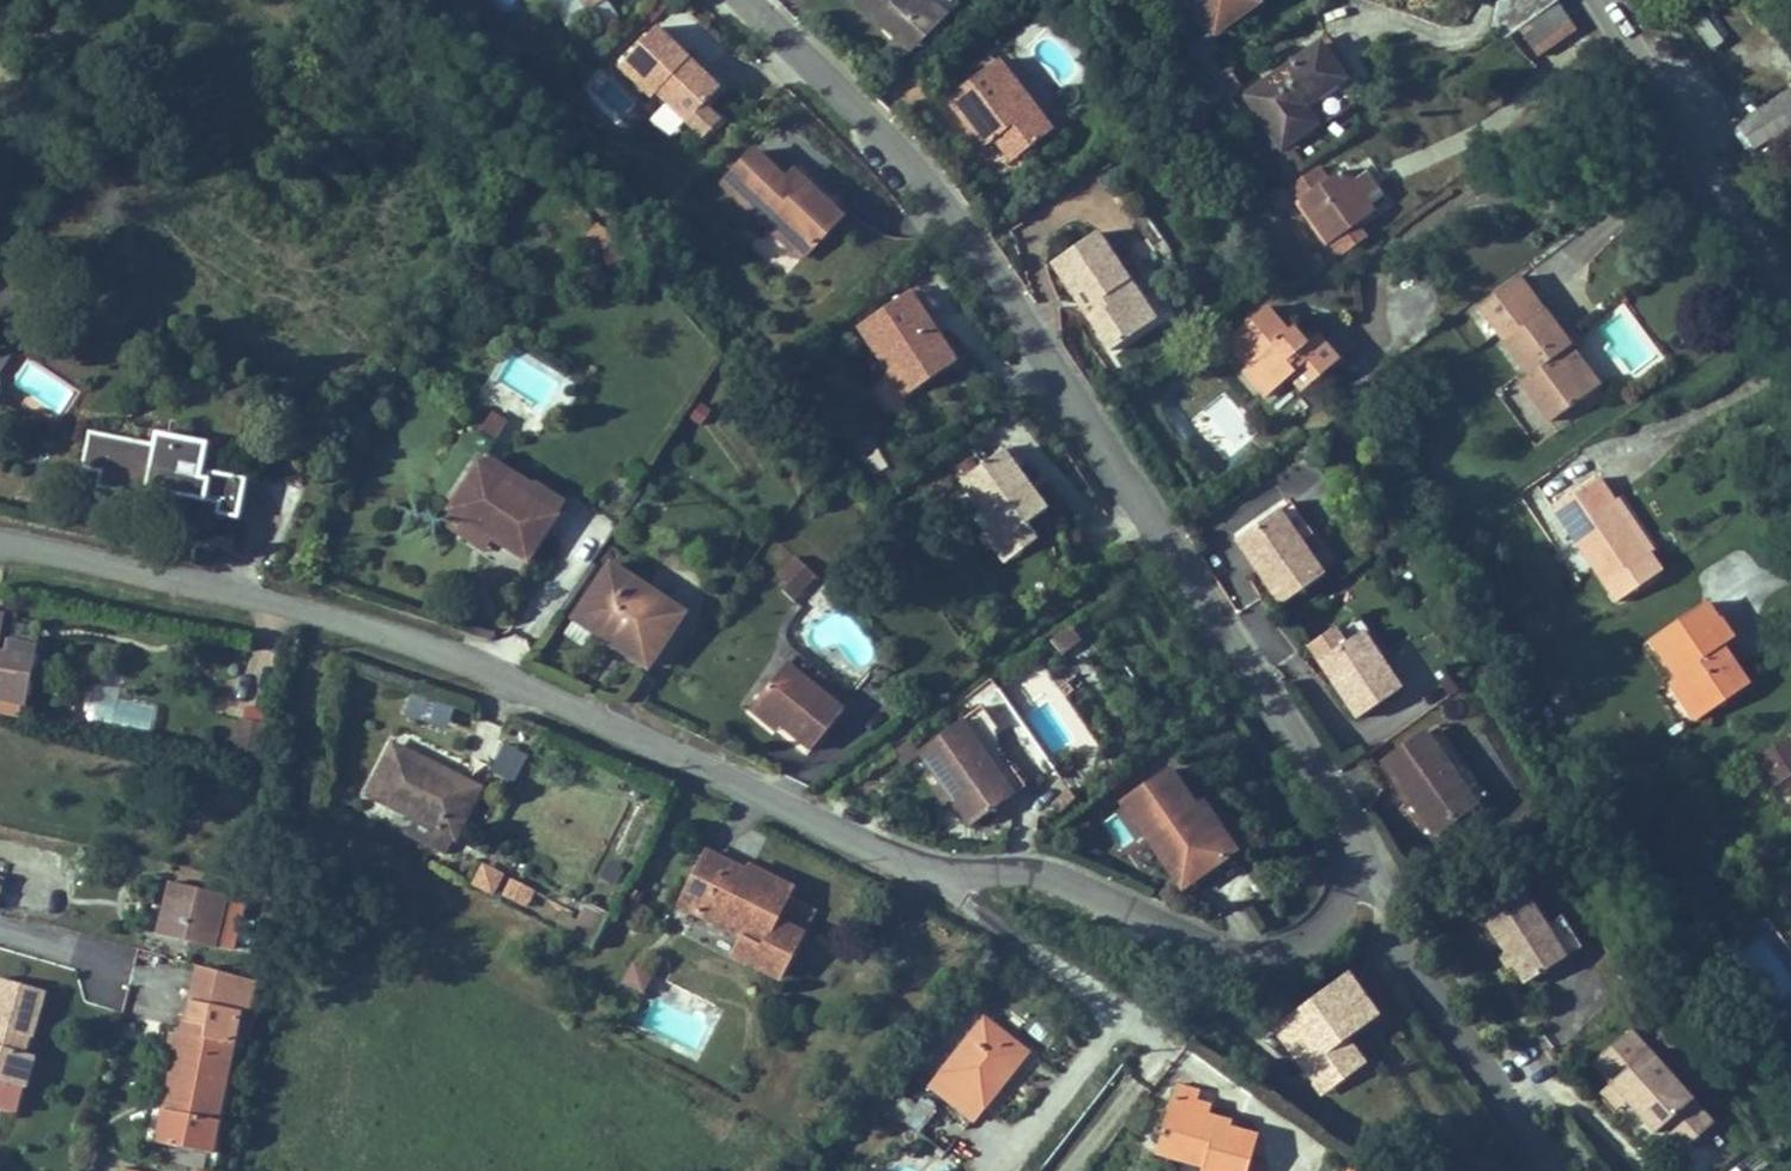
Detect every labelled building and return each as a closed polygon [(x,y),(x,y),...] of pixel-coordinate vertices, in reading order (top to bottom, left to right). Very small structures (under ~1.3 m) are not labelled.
[(589,10),(604,0),(582,0),(589,10)] [(875,22),(878,18),(897,37),(902,32),(917,47),(947,17),(930,0),(852,0),(875,22)] [(955,0),(930,0),(947,17),(959,4),(955,0)] [(1215,32),(1259,2),(1257,0),(1193,0),(1215,32)] [(1457,2),(1455,0),(1426,0),(1439,16),(1457,2)] [(1516,27),(1555,1),(1555,0),(1499,0),(1492,33),(1500,38),(1516,27)] [(1575,30),(1555,1),(1516,27),(1537,58),(1575,30)] [(691,61),(657,28),(620,66),(653,97),(657,93),(688,122),(720,89),(691,61)] [(905,59),(917,47),(902,32),(897,37),(890,45),(905,59)] [(1230,71),(1210,38),(1177,58),(1198,93),(1230,71)] [(1341,55),(1330,39),(1320,46),(1343,79),(1353,73),(1341,55)] [(1303,107),(1343,79),(1320,46),(1246,96),(1281,148),(1315,125),(1303,107)] [(1052,131),(998,60),(947,99),(973,132),(984,147),(995,140),(1001,134),(1018,157),(1052,131)] [(1201,106),(1224,91),(1227,96),(1241,87),(1230,71),(1198,93),(1195,95),(1196,97),(1180,109),(1194,130),(1210,119),(1201,106)] [(1790,126),(1790,89),(1738,123),(1754,150),(1790,126)] [(1018,157),(1001,134),(995,140),(1012,162),(1018,157)] [(1303,170),(1289,149),(1274,159),(1288,180),(1303,170)] [(842,217),(807,184),(798,193),(786,181),(755,151),(724,184),(802,259),(842,217)] [(1368,208),(1384,197),(1376,186),(1366,170),(1349,182),(1341,171),(1325,182),(1315,169),(1289,187),(1329,244),(1356,225),(1372,214),(1368,208)] [(807,184),(794,173),(786,181),(798,193),(807,184)] [(1291,200),(1280,185),(1266,196),(1277,211),(1291,200)] [(1364,237),(1356,225),(1329,244),(1337,256),(1364,237)] [(1156,320),(1097,233),(1052,262),(1091,320),(1096,317),(1102,326),(1097,330),(1111,350),(1156,320)] [(1498,333),(1538,303),(1518,277),(1479,306),(1498,333)] [(932,311),(916,288),(909,292),(937,335),(941,332),(945,330),(932,311)] [(937,335),(909,292),(859,326),(896,381),(915,368),(925,383),(956,363),(937,335)] [(1504,340),(1544,311),(1538,303),(1498,333),(1504,340)] [(1301,391),(1338,362),(1317,335),(1305,344),(1296,352),(1283,336),(1287,333),(1266,307),(1226,340),(1247,365),(1241,370),(1264,397),(1289,377),(1301,391)] [(1591,392),(1562,353),(1570,346),(1565,340),(1544,311),(1504,340),(1529,375),(1521,381),(1551,421),(1591,392)] [(1102,326),(1096,317),(1091,320),(1097,330),(1102,326)] [(1305,344),(1292,329),(1287,333),(1283,336),(1296,352),(1305,344)] [(14,353),(0,343),(0,373),(14,353)] [(1599,386),(1570,346),(1562,353),(1591,392),(1599,386)] [(22,358),(7,390),(64,418),(80,386),(22,358)] [(906,396),(925,383),(915,368),(896,381),(906,396)] [(497,441),(507,424),(492,413),(481,430),(497,441)] [(90,432),(83,468),(101,472),(98,487),(146,497),(147,489),(193,499),(220,504),(218,514),(238,518),(246,480),(209,473),(208,480),(200,478),(207,444),(157,434),(154,446),(90,432)] [(962,481),(1005,540),(1026,525),(1047,509),(1033,492),(1028,495),(1020,485),(1025,482),(1017,470),(1022,467),(1008,447),(962,481)] [(556,516),(479,464),(449,509),(493,538),(527,560),(556,516)] [(1646,555),(1611,504),(1615,502),(1599,478),(1554,509),(1617,602),(1662,572),(1649,553),(1646,555)] [(1033,492),(1025,482),(1020,485),(1028,495),(1033,492)] [(1634,521),(1619,499),(1615,502),(1611,504),(1646,555),(1649,553),(1653,550),(1634,521)] [(493,538),(449,509),(440,522),(475,545),(484,551),(493,538)] [(1323,575),(1278,510),(1237,539),(1257,568),(1282,604),(1323,575)] [(1006,561),(1036,539),(1026,525),(1005,540),(995,548),(1006,561)] [(792,582),(806,567),(796,557),(782,572),(792,582)] [(648,667),(684,614),(611,564),(575,618),(614,645),(648,667)] [(793,600),(816,576),(806,567),(792,582),(788,585),(783,591),(793,600)] [(792,582),(782,572),(778,576),(788,585),(792,582)] [(1705,603),(1651,639),(1678,677),(1704,716),(1748,685),(1721,646),(1709,629),(1718,623),(1705,603)] [(1362,632),(1367,629),(1357,614),(1310,646),(1336,686),(1339,684),(1323,658),(1362,632)] [(1726,628),(1722,621),(1718,623),(1709,629),(1721,646),(1733,638),(1726,628)] [(1058,653),(1078,645),(1071,628),(1051,637),(1058,653)] [(1401,689),(1362,632),(1323,658),(1339,684),(1336,686),(1339,691),(1358,718),(1401,689)] [(24,703),(34,647),(10,643),(8,655),(0,653),(0,698),(24,703)] [(829,678),(797,652),(787,663),(819,689),(829,678)] [(811,750),(844,711),(819,689),(787,663),(754,703),(781,725),(811,750)] [(1704,716),(1678,677),(1671,682),(1697,720),(1704,716)] [(1057,703),(1074,690),(1067,682),(1050,695),(1057,703)] [(1019,718),(1000,691),(970,712),(990,740),(1019,718)] [(781,725),(754,703),(750,709),(765,721),(777,731),(781,725)] [(264,723),(245,719),(237,754),(257,758),(264,723)] [(1000,775),(961,721),(919,751),(971,825),(1014,796),(1000,775)] [(1476,804),(1426,733),(1384,763),(1413,804),(1434,834),(1476,804)] [(1749,762),(1768,791),(1790,777),(1790,736),(1749,762)] [(393,745),(369,794),(415,817),(407,834),(447,854),(480,789),(440,769),(393,745)] [(495,777),(528,782),(533,752),(500,746),(495,777)] [(1026,786),(1012,767),(1000,775),(1014,796),(1026,786)] [(1235,851),(1220,831),(1197,826),(1188,813),(1195,807),(1186,795),(1169,770),(1122,802),(1148,839),(1154,835),(1183,876),(1204,862),(1215,865),(1235,851)] [(1220,831),(1201,803),(1195,807),(1188,813),(1197,826),(1220,831)] [(1183,876),(1154,835),(1148,839),(1182,888),(1215,865),(1204,862),(1183,876)] [(812,912),(786,898),(791,889),(773,879),(751,869),(748,874),(708,853),(681,905),(744,937),(735,955),(779,978),(812,912)] [(599,879),(617,888),(626,871),(608,862),(599,879)] [(493,893),(502,875),(481,864),(472,883),(493,893)] [(520,904),(528,887),(512,879),(503,896),(520,904)] [(1545,926),(1516,880),(1475,906),(1506,952),(1515,968),(1525,983),(1566,957),(1545,926)] [(227,900),(228,897),(171,883),(159,934),(215,948),(215,946),(227,900)] [(526,907),(534,890),(528,887),(520,904),(526,907)] [(284,897),(272,894),(268,912),(280,915),(284,897)] [(233,950),(244,904),(227,900),(215,946),(233,950)] [(594,948),(610,917),(587,905),(577,923),(570,920),(563,933),(594,948)] [(744,937),(681,905),(679,910),(672,924),(735,955),(744,937)] [(1582,947),(1562,916),(1545,926),(1566,957),(1582,947)] [(1515,968),(1506,952),(1500,956),(1509,972),(1511,970),(1515,968)] [(643,992),(653,973),(634,963),(624,982),(643,992)] [(194,989),(242,1003),(249,1004),(254,981),(199,966),(194,989)] [(1346,1040),(1378,1017),(1347,974),(1274,1027),(1311,1079),(1353,1049),(1346,1040)] [(45,991),(24,985),(0,978),(0,1080),(25,1088),(35,1056),(24,1053),(29,1036),(32,1037),(45,991)] [(157,1143),(211,1154),(240,1012),(242,1003),(194,989),(188,1020),(184,1019),(181,1034),(177,1033),(173,1052),(179,1053),(174,1080),(170,1079),(157,1143)] [(240,1012),(247,1013),(249,1004),(242,1003),(240,1012)] [(243,1034),(250,1036),(253,1021),(256,1021),(256,1017),(246,1015),(243,1034)] [(973,1121),(1021,1060),(1007,1049),(1013,1042),(1003,1034),(984,1019),(931,1087),(973,1121)] [(1712,1124),(1630,1030),(1593,1062),(1611,1083),(1643,1119),(1655,1133),(1663,1127),(1684,1150),(1712,1124)] [(1027,1053),(1013,1042),(1007,1049),(1021,1060),(1027,1053)] [(1322,1093),(1363,1063),(1353,1049),(1311,1079),(1322,1093)] [(1329,1094),(1338,1108),(1358,1096),(1348,1082),(1329,1094)] [(1196,1102),(1199,1090),(1192,1089),(1177,1085),(1171,1105),(1208,1115),(1210,1106),(1196,1102)] [(904,1121),(916,1107),(902,1095),(890,1110),(904,1121)] [(1158,1145),(1206,1159),(1203,1167),(1202,1170),(1265,1170),(1249,1165),(1258,1137),(1230,1129),(1232,1122),(1208,1115),(1171,1105),(1170,1105),(1158,1145)] [(1206,1159),(1158,1145),(1156,1153),(1185,1161),(1203,1167),(1206,1159)]
